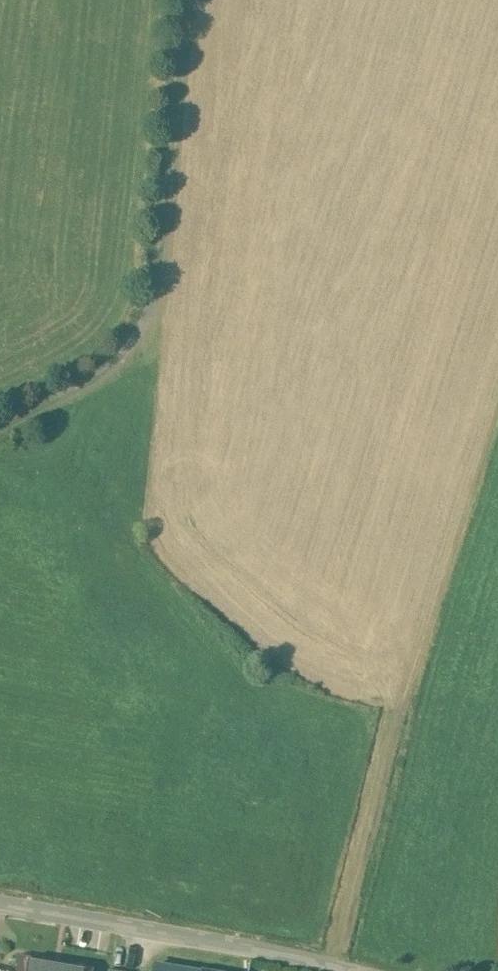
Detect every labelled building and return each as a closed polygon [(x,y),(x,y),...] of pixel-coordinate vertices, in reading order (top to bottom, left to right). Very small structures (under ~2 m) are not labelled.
[(21,963),(20,970),(70,970),(21,963)]
